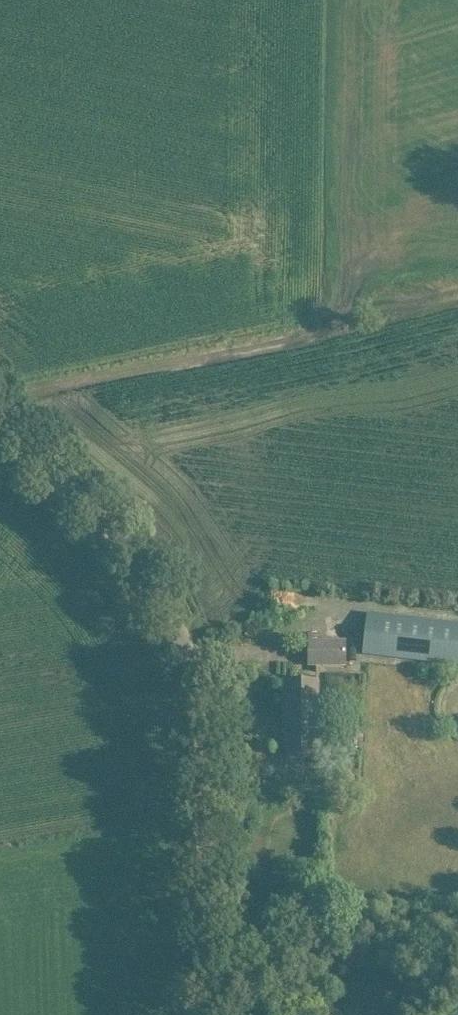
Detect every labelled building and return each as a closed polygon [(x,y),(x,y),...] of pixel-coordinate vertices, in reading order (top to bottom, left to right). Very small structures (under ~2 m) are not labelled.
[(367,613),(362,655),(457,666),(457,624),(367,613)] [(309,664),(346,664),(347,642),(309,641),(309,664)] [(317,759),(319,682),(283,682),(284,721),(288,721),(288,759),(317,759)]
